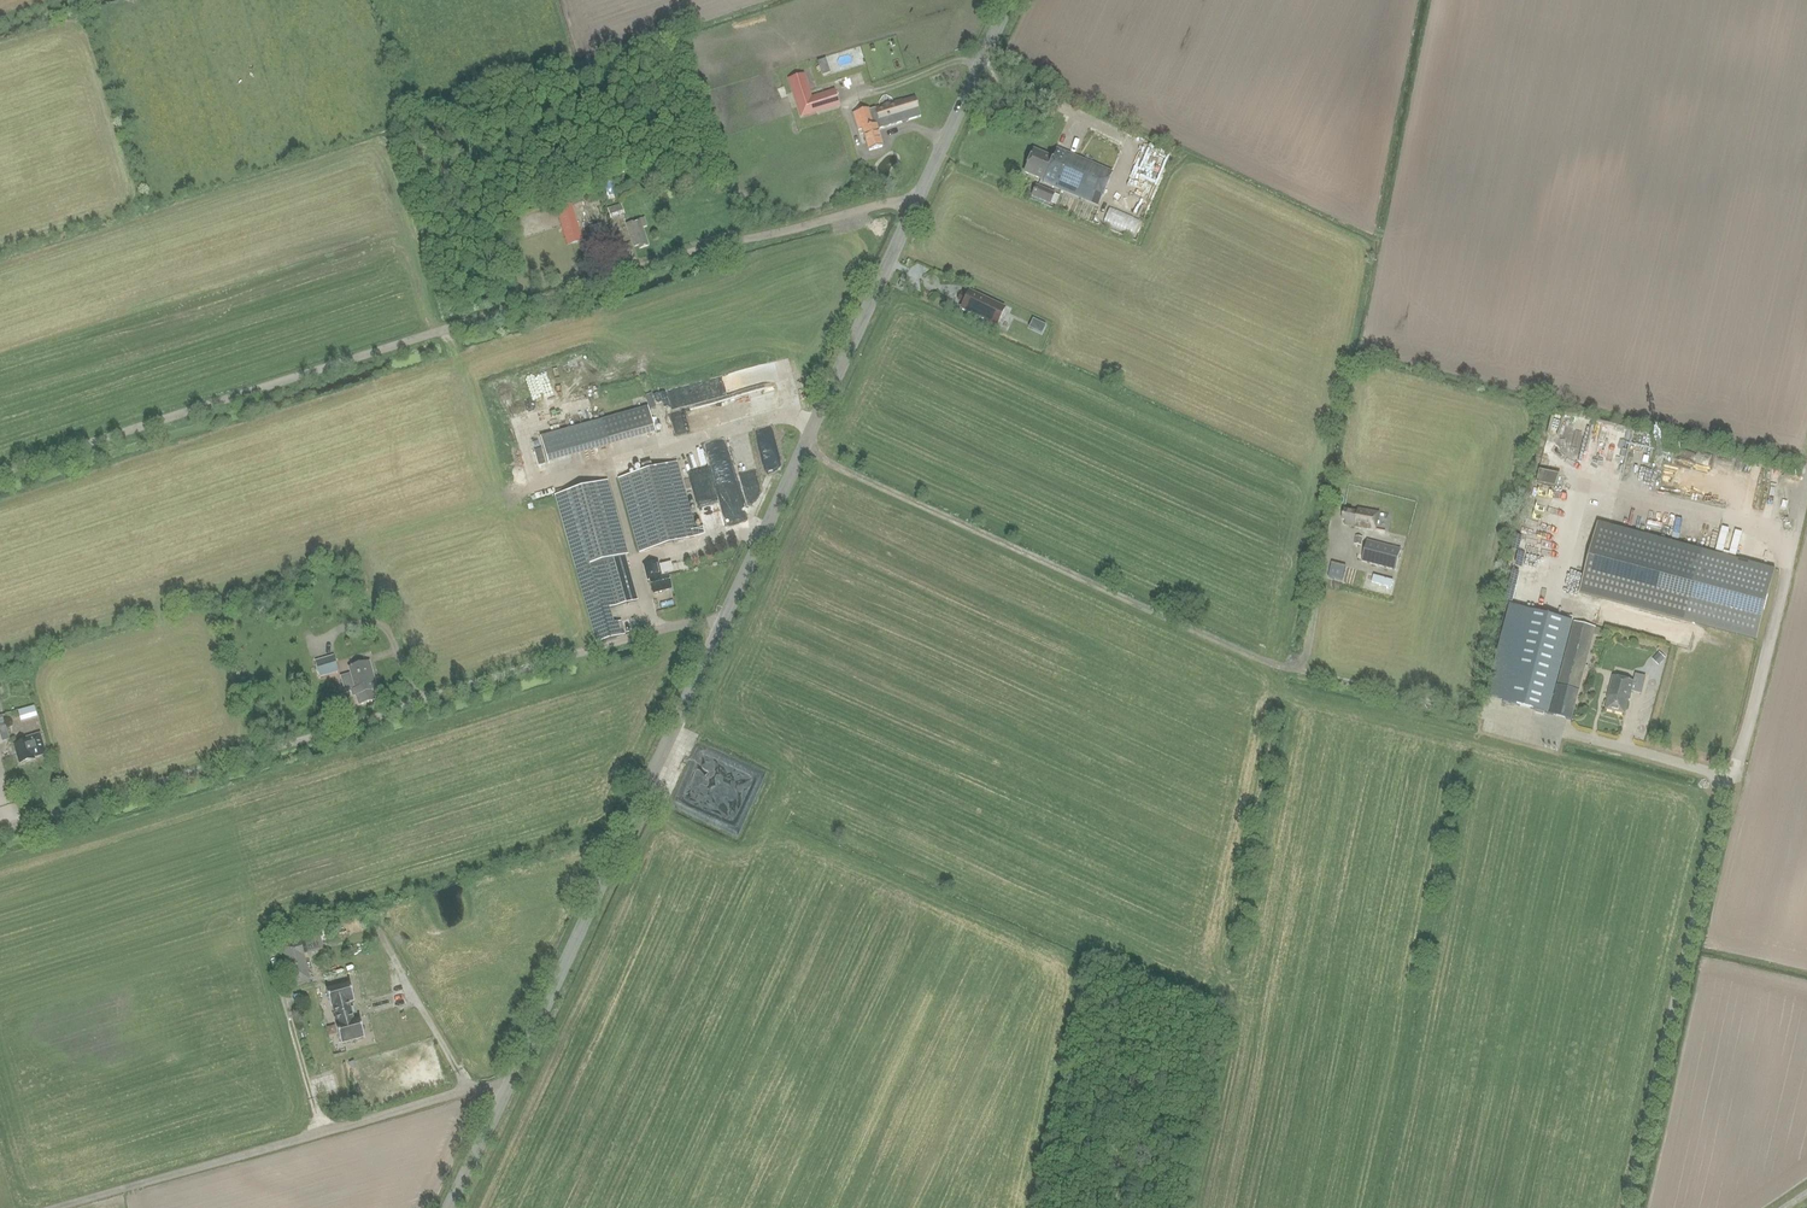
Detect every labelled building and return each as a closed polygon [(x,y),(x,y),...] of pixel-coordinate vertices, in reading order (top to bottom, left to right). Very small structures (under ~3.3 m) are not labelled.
[(804,114),(841,103),(837,88),(813,95),(806,72),(793,77),(804,114)] [(902,122),(922,116),(916,99),(904,103),(903,100),(870,110),(870,109),(855,113),(860,130),(864,128),(871,150),(883,146),(878,129),(902,122)] [(1100,202),(1112,173),(1057,149),(1053,158),(1034,150),(1024,172),(1044,180),(1043,182),(1089,201),(1090,198),(1100,202)] [(1037,185),(1033,197),(1051,205),(1056,194),(1037,185)] [(611,208),(612,215),(624,212),(622,204),(621,204),(620,201),(610,204),(611,208)] [(583,241),(572,204),(556,208),(567,246),(583,241)] [(1080,208),(1077,214),(1087,219),(1090,212),(1080,208)] [(646,225),(644,218),(628,223),(633,237),(631,238),(634,246),(639,245),(640,248),(650,245),(644,225),(646,225)] [(606,237),(602,223),(589,227),(597,250),(620,242),(617,233),(606,237)] [(964,303),(962,308),(995,324),(1003,307),(996,304),(969,292),(967,297),(961,295),(959,300),(964,303)] [(1034,319),(1030,328),(1042,334),(1046,325),(1034,319)] [(665,392),(670,410),(684,406),(678,388),(665,392)] [(601,419),(540,436),(547,462),(609,444),(656,431),(648,405),(601,419)] [(537,434),(552,430),(550,423),(535,427),(537,434)] [(541,448),(535,450),(539,465),(546,463),(541,448)] [(640,553),(699,536),(677,462),(620,478),(640,553)] [(1546,470),(1543,483),(1562,486),(1564,473),(1546,470)] [(614,623),(610,608),(638,600),(605,482),(581,489),(555,496),(575,569),(595,640),(595,643),(625,634),(621,621),(614,623)] [(1375,530),(1378,512),(1357,508),(1357,512),(1343,509),(1341,519),(1344,519),(1343,524),(1375,530)] [(1671,513),(1657,513),(1658,533),(1672,532),(1671,513)] [(1600,523),(1581,593),(1698,624),(1756,640),(1760,641),(1778,570),(1716,554),(1600,523)] [(1362,537),(1355,536),(1354,544),(1361,545),(1362,537)] [(1367,540),(1362,561),(1395,570),(1401,549),(1367,540)] [(1327,567),(1339,570),(1342,555),(1330,553),(1327,567)] [(654,593),(672,589),(669,575),(662,576),(659,562),(644,565),(648,580),(650,580),(654,593)] [(1572,719),(1597,627),(1576,622),(1557,695),(1554,695),(1574,621),(1527,609),(1503,701),(1572,719)] [(1659,664),(1665,658),(1659,652),(1653,658),(1659,664)] [(320,676),(338,671),(333,656),(315,661),(320,676)] [(380,691),(372,663),(352,669),(358,691),(353,692),(355,697),(358,696),(361,707),(377,703),(374,693),(380,691)] [(1642,694),(1646,677),(1636,675),(1634,682),(1613,676),(1608,695),(1610,695),(1606,709),(1624,714),(1628,700),(1629,700),(1632,691),(1642,694)] [(338,696),(339,702),(348,699),(347,694),(338,696)] [(36,705),(27,708),(30,718),(39,716),(36,705)] [(0,727),(0,733),(3,741),(10,739),(6,725),(0,727)] [(43,748),(39,734),(27,738),(28,742),(15,745),(20,763),(34,760),(32,751),(43,748)] [(284,947),(295,984),(311,979),(304,955),(324,949),(320,936),(284,947)] [(351,982),(328,989),(333,1007),(335,1007),(339,1024),(338,1025),(343,1043),(366,1037),(361,1018),(356,1020),(351,1002),(356,1001),(351,982)]
